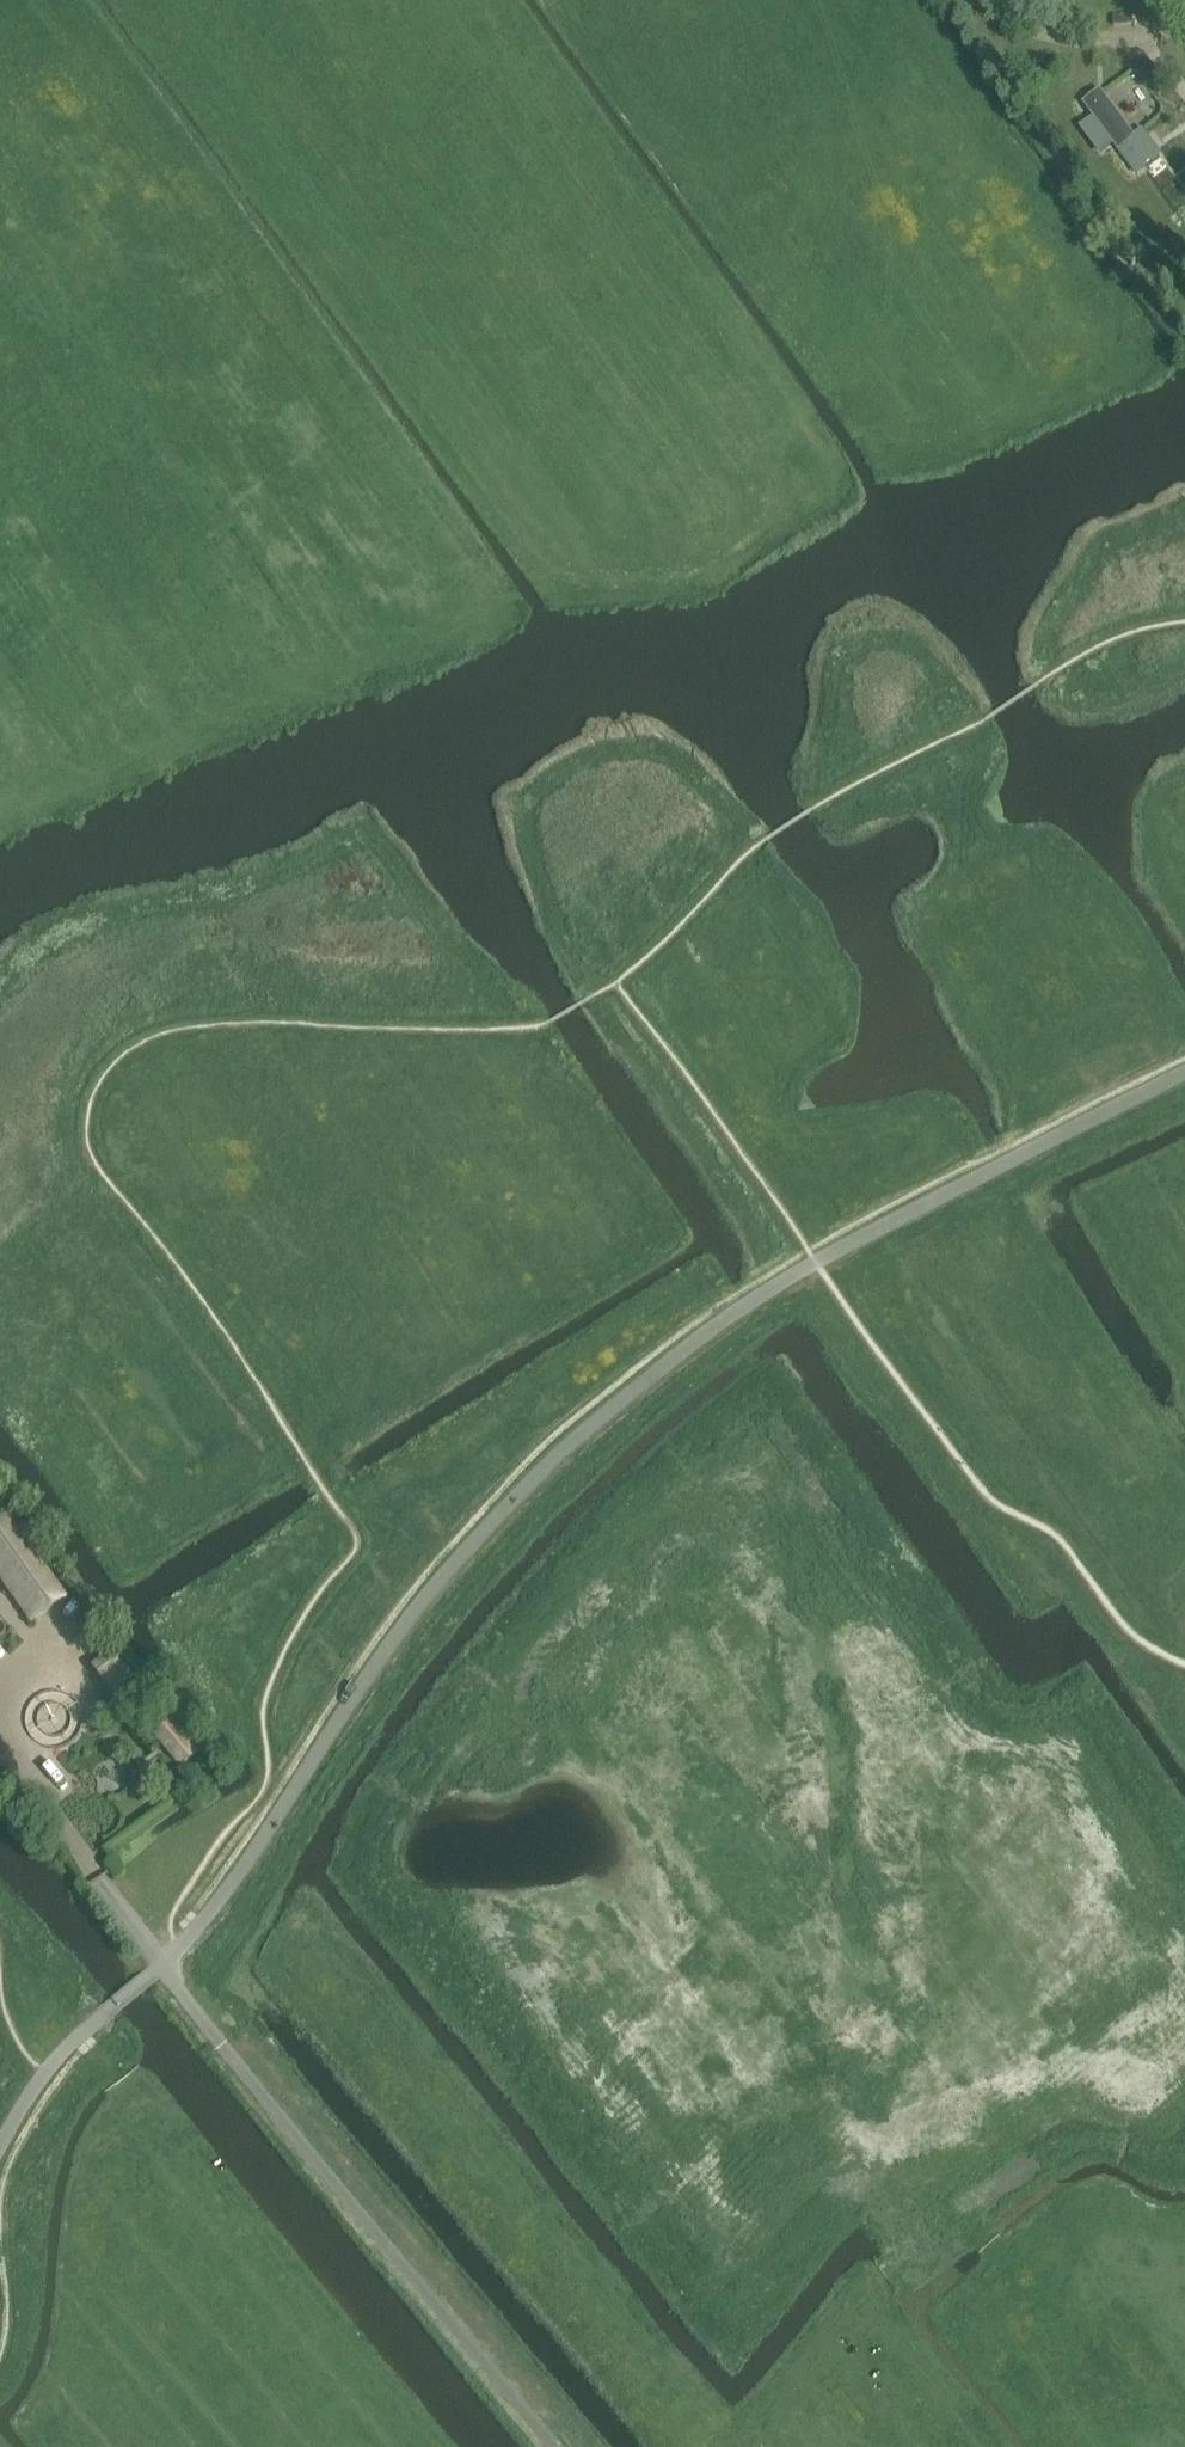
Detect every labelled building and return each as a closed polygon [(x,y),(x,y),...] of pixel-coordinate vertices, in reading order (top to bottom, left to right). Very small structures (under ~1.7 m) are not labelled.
[(1161,155),(1143,131),(1135,137),(1100,90),(1082,104),(1135,175),(1161,155)] [(8,1520),(0,1526),(0,1577),(32,1622),(64,1600),(8,1520)]
